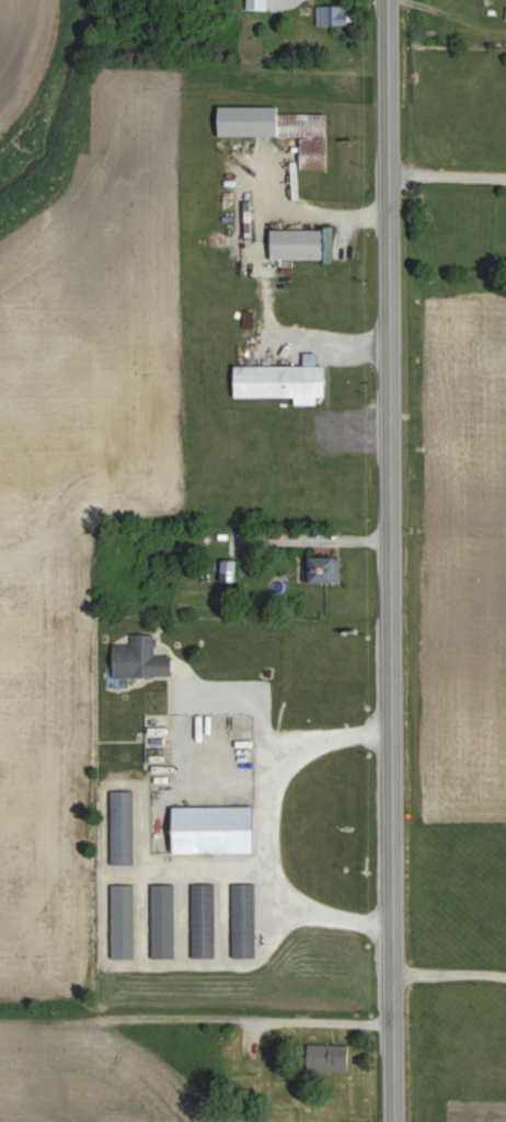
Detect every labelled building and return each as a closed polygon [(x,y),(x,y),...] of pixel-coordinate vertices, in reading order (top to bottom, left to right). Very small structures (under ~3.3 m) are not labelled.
[(266,10),(266,0),(244,0),(244,10),(266,10)] [(346,7),(314,7),(314,26),(346,26),(346,7)] [(278,107),(212,107),(212,137),(324,137),(324,114),(278,114),(278,107)] [(318,260),(318,230),(265,230),(265,260),(318,260)] [(228,397),(290,398),(290,405),(313,405),(313,398),(320,398),(321,366),(312,366),(312,355),(300,355),(300,367),(229,366),(228,397)] [(336,581),(336,556),(301,556),(301,581),(336,581)] [(216,581),(231,581),(231,559),(216,559),(216,581)] [(109,676),(170,676),(170,655),(153,655),(152,634),(129,634),(129,644),(109,644),(109,676)] [(170,690),(143,690),(143,761),(170,761),(170,690)] [(131,790),(109,790),(109,864),(131,864),(131,790)] [(166,852),(252,852),(252,806),(166,806),(166,852)] [(230,957),(252,957),(252,883),(229,883),(230,957)] [(109,884),(109,958),(131,958),(131,884),(109,884)] [(172,958),(172,884),(149,884),(149,958),(172,958)] [(212,957),(212,884),(189,884),(189,957),(212,957)] [(348,1044),(303,1044),(303,1071),(348,1071),(348,1044)]
